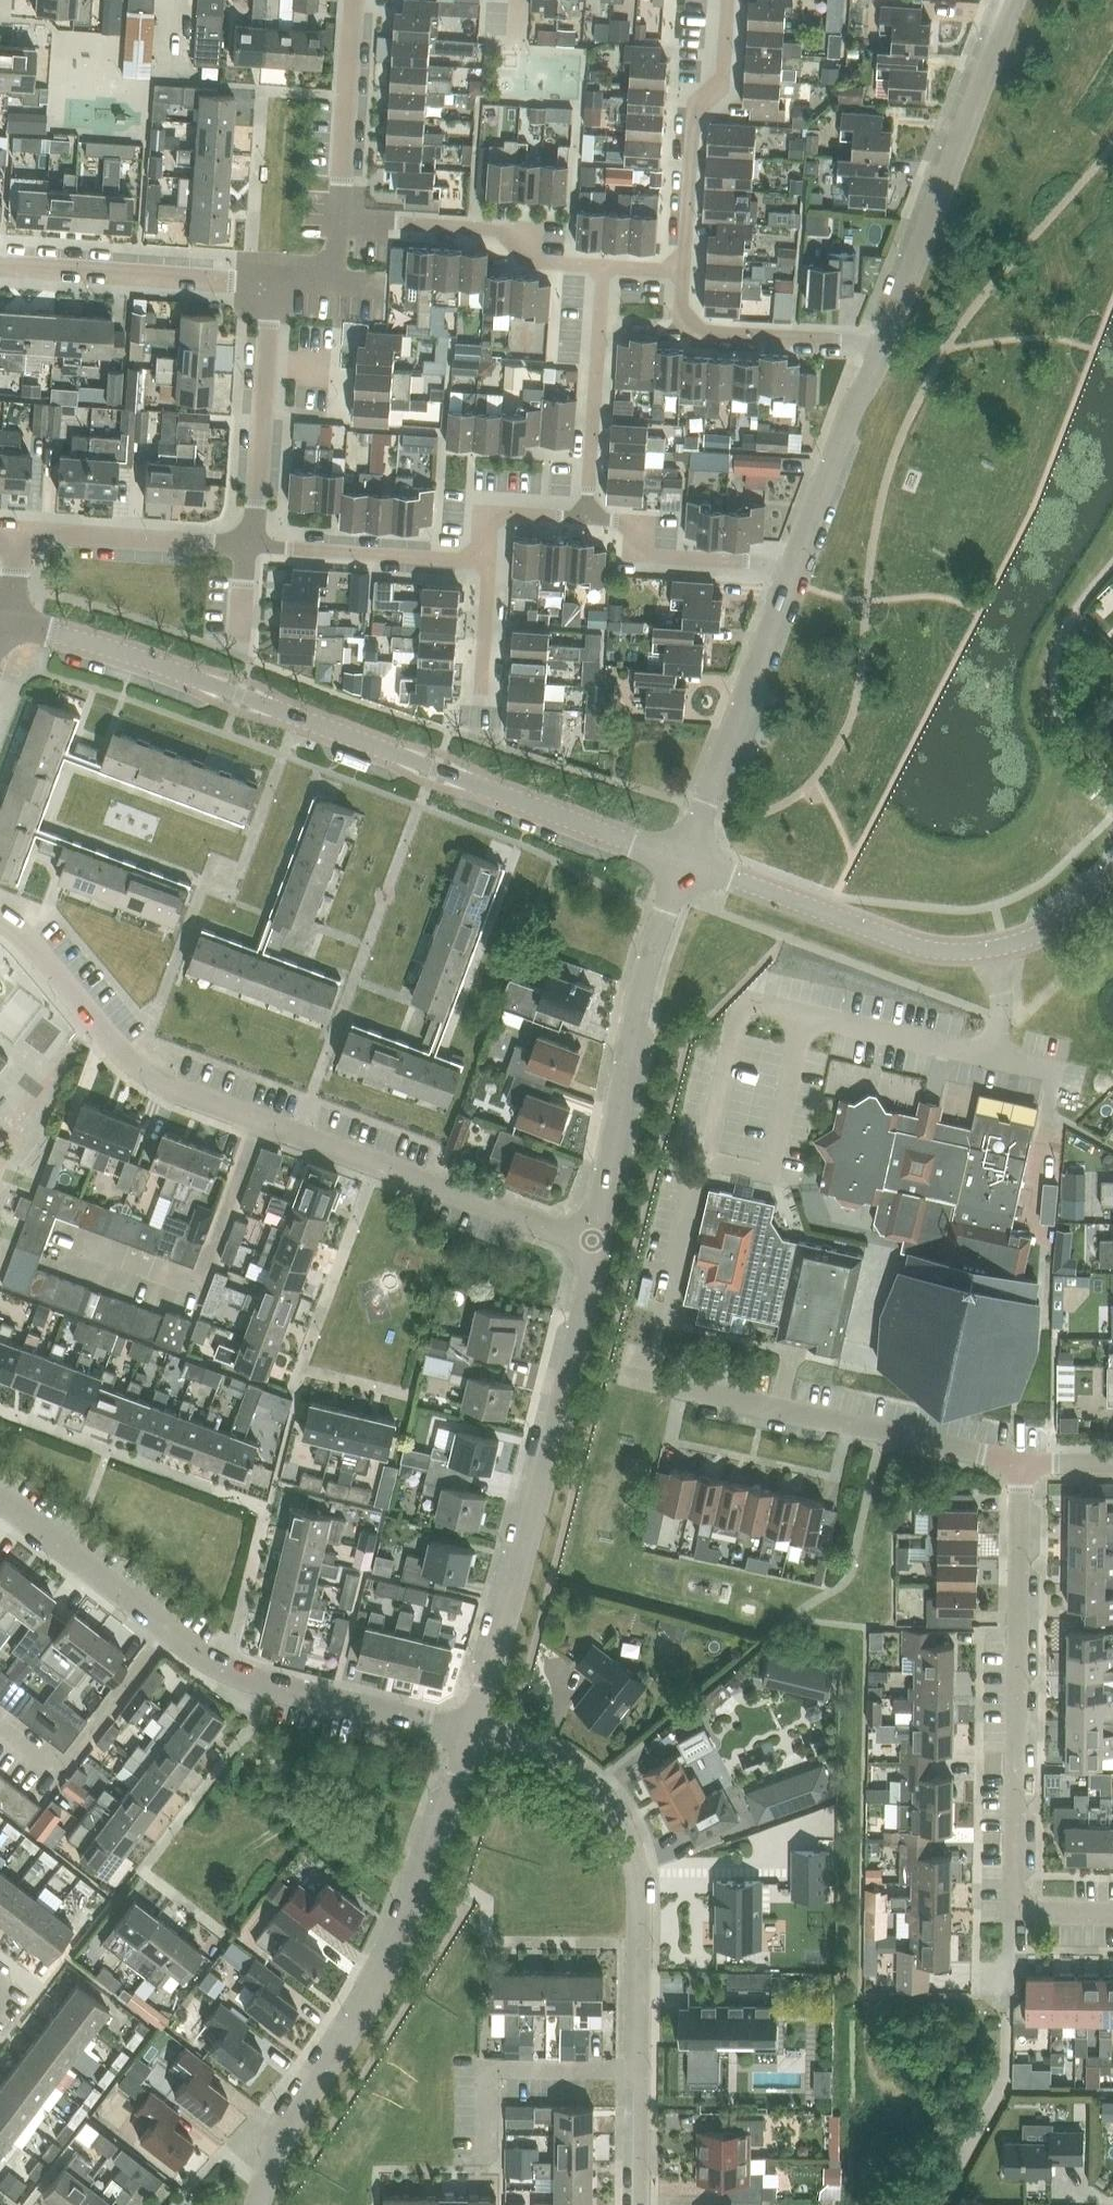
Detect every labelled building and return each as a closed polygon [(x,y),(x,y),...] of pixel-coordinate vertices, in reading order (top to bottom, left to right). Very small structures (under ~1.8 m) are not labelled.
[(35,11),(73,14),(73,22),(90,23),(92,0),(36,0),(35,11)] [(104,13),(119,14),(120,0),(105,0),(104,13)] [(127,10),(153,12),(154,0),(128,0),(127,10)] [(196,13),(222,15),(223,0),(197,0),(196,13)] [(264,0),(252,0),(251,25),(235,24),(232,61),(259,63),(264,0)] [(259,63),(289,65),(292,28),(291,28),(277,27),(278,0),(264,0),(259,63)] [(289,65),(318,67),(320,46),(332,46),(334,22),(326,21),(325,30),(321,30),(305,29),(306,9),(316,10),(316,0),(293,0),(293,5),(292,10),(291,28),(292,28),(289,65)] [(395,35),(437,38),(440,0),(405,0),(404,9),(397,9),(395,35)] [(559,0),(532,0),(531,10),(545,11),(544,15),(558,16),(559,0)] [(558,16),(571,17),(572,0),(559,0),(558,16)] [(749,26),(784,28),(785,12),(793,13),(793,0),(751,0),(749,26)] [(464,15),(478,16),(478,3),(465,2),(464,14),(464,15)] [(892,51),(919,52),(929,54),(931,21),(921,20),(922,7),(881,4),(880,32),(893,33),(892,50),(892,51)] [(153,12),(127,10),(122,76),(148,77),(153,12)] [(826,12),(825,28),(841,29),(842,13),(826,12)] [(222,15),(196,13),(193,65),(201,65),(216,66),(219,67),(222,15)] [(610,23),(609,40),(629,41),(630,20),(610,19),(610,23)] [(595,22),(594,40),(607,40),(608,40),(609,23),(595,22)] [(636,23),(635,37),(645,38),(647,23),(636,23)] [(749,26),(747,52),(801,55),(802,45),(783,43),(784,28),(749,26)] [(537,44),(555,46),(555,45),(556,31),(538,29),(537,44)] [(557,30),(556,45),(574,47),(574,46),(575,30),(558,29),(557,29),(557,30)] [(395,35),(393,61),(428,64),(429,51),(477,54),(478,41),(437,38),(395,35)] [(630,83),(666,85),(668,58),(661,58),(661,46),(626,43),(624,67),(631,68),(630,83)] [(0,44),(0,94),(9,95),(12,45),(0,44)] [(12,45),(9,95),(22,95),(21,102),(39,103),(40,86),(32,86),(35,47),(12,45)] [(827,45),(827,57),(839,57),(840,46),(827,45)] [(892,51),(892,50),(879,49),(877,77),(890,78),(889,96),(927,98),(929,66),(918,65),(919,52),(892,51)] [(747,52),(745,79),(780,81),(781,65),(800,66),(801,55),(747,52)] [(393,61),(392,88),(451,92),(452,81),(453,65),(428,64),(393,61)] [(216,78),(216,66),(201,65),(200,77),(209,77),(216,78)] [(822,67),(821,82),(837,83),(838,67),(822,66),(822,67)] [(590,72),(590,79),(591,79),(605,80),(606,70),(592,69),(590,69),(590,72)] [(780,81),(745,79),(744,105),(751,106),(750,118),(786,120),(788,97),(779,96),(780,81)] [(666,85),(630,83),(629,96),(617,95),(617,98),(610,98),(610,108),(664,111),(666,85)] [(197,123),(232,125),(234,96),(215,95),(216,88),(184,86),(182,106),(198,107),(197,123)] [(838,86),(837,102),(863,103),(864,87),(838,86)] [(451,92),(392,88),(390,114),(425,116),(426,104),(445,105),(446,92),(451,92)] [(587,89),(586,106),(599,107),(602,107),(603,90),(600,90),(587,89)] [(457,93),(457,104),(469,104),(469,94),(457,93)] [(165,100),(153,100),(152,119),(163,120),(165,100)] [(794,104),(792,127),(808,128),(809,105),(794,104)] [(586,106),(584,124),(598,125),(601,125),(601,119),(602,107),(599,107),(586,106)] [(529,118),(529,122),(530,122),(544,123),(545,109),(545,108),(530,107),(529,118)] [(546,120),(559,121),(560,108),(547,107),(547,108),(546,120)] [(664,111),(610,108),(609,119),(617,119),(617,122),(628,122),(627,135),(663,138),(664,111)] [(853,157),(880,159),(890,160),(892,127),(882,127),(882,113),(842,111),(841,139),(854,139),(853,157)] [(7,113),(6,129),(45,132),(46,116),(7,113)] [(390,114),(388,140),(442,143),(443,133),(424,132),(425,116),(390,114)] [(470,127),(470,115),(447,116),(447,127),(470,127)] [(710,121),(708,148),(713,148),(712,155),(753,158),(756,124),(731,123),(714,122),(710,121)] [(197,123),(195,149),(195,151),(230,153),(232,125),(197,123)] [(504,123),(503,142),(507,142),(518,143),(519,124),(516,124),(504,123)] [(164,128),(151,127),(150,127),(149,147),(162,148),(164,128)] [(807,133),(805,153),(818,154),(819,134),(807,133)] [(663,138),(627,135),(626,151),(607,150),(607,161),(661,164),(663,138)] [(13,136),(12,149),(20,150),(21,137),(13,136)] [(20,150),(39,151),(40,138),(21,137),(20,150)] [(49,151),(68,153),(69,140),(52,139),(50,139),(49,151)] [(790,139),(789,157),(804,158),(806,140),(790,139)] [(388,140),(386,166),(400,167),(435,169),(436,154),(441,155),(442,143),(388,140)] [(104,156),(105,142),(85,141),(85,154),(104,156)] [(104,156),(101,193),(99,228),(128,230),(131,195),(116,194),(119,156),(133,157),(134,144),(105,142),(104,156)] [(477,172),(476,194),(488,195),(514,196),(517,160),(518,143),(507,142),(507,148),(491,147),(490,151),(489,172),(477,172)] [(463,144),(461,163),(471,164),(473,145),(463,144)] [(558,163),(543,162),(540,198),(567,200),(570,145),(559,145),(558,163)] [(195,151),(195,149),(175,147),(174,163),(194,164),(193,178),(193,179),(228,181),(230,153),(195,151)] [(582,147),(582,159),(593,160),(593,148),(582,147)] [(162,156),(148,155),(147,175),(160,176),(162,156)] [(708,161),(706,187),(710,187),(751,190),(753,158),(712,155),(712,161),(708,161)] [(880,159),(853,157),(839,156),(837,183),(851,184),(849,202),(887,205),(889,172),(879,171),(880,159)] [(517,160),(514,196),(540,198),(543,162),(528,161),(517,160)] [(603,167),(587,166),(587,180),(602,181),(603,167)] [(400,167),(398,193),(406,194),(405,206),(440,208),(441,185),(434,184),(435,169),(400,167)] [(607,167),(606,180),(620,181),(621,168),(607,167)] [(650,170),(649,185),(660,186),(661,186),(662,170),(661,170),(651,170),(650,170)] [(71,226),(73,191),(74,173),(63,172),(61,190),(45,189),(43,224),(71,226)] [(43,224),(45,189),(46,178),(10,176),(8,208),(17,209),(16,222),(43,224)] [(180,177),(178,205),(178,206),(226,209),(228,181),(193,179),(193,178),(180,177)] [(791,178),(789,192),(802,193),(803,179),(791,178)] [(147,183),(145,204),(158,204),(158,203),(159,184),(147,183)] [(705,194),(704,219),(719,220),(749,222),(753,222),(753,223),(756,224),(758,200),(751,199),(751,190),(710,187),(710,194),(705,194)] [(73,191),(71,226),(99,228),(101,193),(73,191)] [(604,246),(606,211),(590,210),(591,191),(581,191),(577,245),(604,246)] [(811,191),(809,207),(821,208),(823,193),(811,191)] [(618,212),(606,211),(604,246),(629,248),(633,194),(632,194),(623,193),(619,193),(618,212)] [(633,195),(629,248),(656,250),(658,215),(659,196),(633,195)] [(158,204),(145,204),(143,231),(156,232),(157,217),(190,220),(189,234),(224,237),(226,209),(178,206),(178,205),(158,203),(158,204)] [(800,226),(801,212),(787,211),(786,225),(800,226)] [(710,232),(708,259),(744,261),(745,245),(751,246),(753,223),(753,222),(719,220),(718,233),(710,232)] [(392,246),(390,281),(407,282),(409,247),(392,246)] [(433,302),(436,248),(409,247),(407,282),(420,283),(417,326),(416,334),(431,335),(431,327),(433,302)] [(779,247),(778,263),(795,264),(797,248),(779,247)] [(462,250),(436,248),(433,302),(459,304),(462,250)] [(462,250),(459,304),(469,305),(470,286),(485,287),(486,287),(487,273),(489,252),(462,250)] [(828,252),(828,266),(809,265),(808,281),(807,302),(840,304),(840,293),(854,294),(856,254),(828,252)] [(864,254),(861,291),(872,291),(885,256),(864,254)] [(708,259),(706,285),(761,288),(761,277),(743,276),(744,261),(708,259)] [(802,264),(801,281),(808,281),(809,265),(802,264)] [(486,287),(485,287),(483,327),(494,327),(495,309),(510,310),(513,274),(487,273),(486,287)] [(513,274),(510,310),(526,310),(525,316),(525,318),(549,319),(551,284),(539,283),(539,276),(513,274)] [(775,279),(774,289),(793,290),(794,280),(775,279)] [(761,288),(706,285),(704,311),(740,314),(741,297),(760,298),(761,288)] [(792,303),(793,291),(776,289),(775,302),(792,303)] [(132,310),(130,340),(142,340),(142,341),(179,343),(212,345),(214,316),(180,314),(180,329),(143,326),(144,311),(132,310)] [(28,312),(0,311),(0,369),(5,369),(24,370),(28,312)] [(28,312),(24,370),(41,371),(42,350),(54,351),(57,314),(28,312)] [(57,314),(54,351),(63,351),(61,372),(80,374),(84,316),(57,314)] [(111,318),(84,316),(80,374),(97,375),(98,353),(109,354),(122,355),(124,330),(111,330),(111,318)] [(437,335),(445,335),(446,322),(433,321),(432,335),(437,335)] [(393,371),(393,370),(394,356),(401,356),(403,332),(368,330),(367,343),(360,342),(358,369),(393,371)] [(423,359),(423,372),(445,373),(446,364),(448,337),(448,336),(447,336),(445,335),(437,335),(435,360),(423,359)] [(618,342),(616,387),(624,387),(624,378),(636,378),(636,382),(654,383),(655,372),(656,372),(657,348),(658,348),(658,337),(631,336),(630,343),(618,342)] [(142,340),(130,340),(128,359),(141,359),(142,341),(142,340)] [(179,343),(178,358),(156,356),(155,369),(211,372),(212,345),(179,343)] [(482,346),(481,361),(491,362),(492,347),(482,346)] [(655,372),(654,383),(653,402),(664,402),(665,392),(680,393),(680,385),(681,385),(683,356),(684,349),(658,348),(657,348),(656,372),(655,372)] [(759,389),(759,403),(774,403),(773,412),(796,413),(797,401),(814,402),(816,375),(799,374),(800,363),(799,363),(787,363),(788,355),(761,354),(760,360),(761,360),(759,389)] [(681,385),(680,385),(680,393),(679,401),(696,402),(695,411),(705,411),(708,357),(683,356),(681,385)] [(706,411),(705,417),(718,418),(719,393),(733,394),(735,359),(708,357),(706,411)] [(454,358),(453,370),(478,372),(479,361),(479,359),(454,358)] [(735,359),(733,394),(748,395),(747,414),(751,414),(758,414),(759,389),(761,360),(760,360),(735,359)] [(478,372),(478,374),(479,374),(493,375),(493,362),(491,362),(481,361),(480,361),(479,361),(478,372)] [(505,365),(504,383),(518,384),(519,366),(505,365)] [(124,408),(134,409),(143,410),(144,392),(145,368),(126,366),(124,408)] [(543,367),(543,381),(544,381),(551,381),(555,382),(556,368),(545,367),(543,367)] [(211,372),(155,369),(154,382),(176,383),(175,399),(209,401),(211,372)] [(358,369),(356,395),(410,398),(412,371),(393,370),(393,371),(358,369)] [(567,369),(566,380),(576,381),(577,369),(567,369)] [(120,402),(122,371),(107,370),(105,400),(120,402)] [(21,386),(21,394),(40,395),(40,385),(21,384),(21,386)] [(66,388),(65,398),(76,399),(77,399),(78,389),(77,389),(66,388)] [(444,398),(444,389),(431,389),(431,397),(444,398)] [(502,413),(500,448),(527,450),(527,442),(539,443),(542,408),(543,397),(543,391),(529,390),(528,407),(518,407),(518,414),(502,413)] [(474,446),(478,392),(464,391),(462,410),(450,409),(447,444),(474,446)] [(488,393),(478,392),(474,446),(500,448),(502,413),(486,411),(488,393)] [(410,398),(356,395),(354,421),(390,424),(391,407),(427,410),(428,399),(410,398)] [(542,408),(539,443),(574,445),(577,400),(543,397),(542,408)] [(615,399),(614,415),(632,416),(633,400),(615,399)] [(46,434),(48,403),(35,403),(33,433),(46,434)] [(60,404),(48,403),(46,434),(58,435),(60,404)] [(653,406),(653,417),(653,418),(662,419),(664,419),(664,407),(653,406)] [(90,435),(86,493),(114,495),(116,466),(131,467),(133,440),(132,440),(134,409),(124,408),(122,409),(120,436),(107,436),(90,435)] [(147,410),(143,410),(134,409),(132,440),(133,440),(145,441),(147,410)] [(176,442),(173,499),(200,501),(203,465),(193,464),(194,443),(189,443),(191,426),(208,428),(209,415),(177,413),(175,442),(176,442)] [(613,420),(611,446),(647,449),(665,450),(666,438),(648,436),(649,422),(613,420)] [(307,446),(319,447),(320,423),(309,422),(308,439),(307,446)] [(2,430),(0,469),(0,487),(27,489),(29,453),(19,452),(20,431),(2,430)] [(757,432),(756,448),(788,450),(789,432),(770,431),(757,430),(757,432)] [(357,431),(356,440),(359,440),(372,441),(373,432),(357,431)] [(741,431),(740,447),(756,448),(757,432),(750,431),(744,431),(741,431)] [(372,441),(372,442),(375,443),(383,443),(390,444),(391,433),(373,432),(372,441)] [(705,432),(704,444),(718,445),(719,433),(705,432)] [(86,493),(90,435),(71,434),(70,455),(59,454),(57,491),(86,493)] [(404,434),(403,450),(419,451),(420,435),(404,434)] [(686,435),(685,447),(698,448),(699,435),(686,435)] [(320,446),(330,446),(331,438),(320,437),(320,446)] [(677,439),(676,448),(684,449),(685,440),(677,439)] [(176,442),(175,442),(158,441),(157,462),(146,461),(144,497),(173,499),(176,442)] [(321,447),(319,447),(307,446),(306,469),(292,468),(290,504),(316,506),(321,447)] [(647,449),(611,446),(609,472),(664,476),(664,472),(664,467),(664,466),(646,465),(647,449)] [(321,447),(316,506),(342,507),(344,489),(346,472),(337,471),(332,471),(333,455),(334,448),(332,448),(321,447)] [(691,450),(690,467),(710,468),(711,451),(691,450)] [(735,453),(733,472),(780,475),(781,456),(735,453)] [(664,472),(664,476),(674,477),(680,478),(680,468),(664,467),(664,472)] [(342,507),(341,525),(367,527),(371,472),(361,472),(360,491),(344,489),(342,507)] [(371,472),(367,527),(378,527),(393,528),(396,493),(380,492),(381,473),(374,473),(371,472)] [(609,480),(608,500),(634,501),(643,502),(644,489),(661,490),(682,491),(682,478),(680,478),(674,477),(664,476),(609,472),(609,480)] [(396,493),(393,528),(420,530),(420,523),(433,524),(435,489),(412,487),(412,477),(397,476),(396,493)] [(723,544),(726,510),(711,509),(711,501),(688,500),(686,535),(697,535),(697,543),(723,544)] [(726,510),(723,544),(750,546),(750,538),(763,539),(765,504),(742,503),(742,511),(726,510)] [(539,593),(543,538),(516,536),(514,572),(513,595),(540,597),(540,593),(539,593)] [(569,540),(543,538),(539,593),(540,593),(566,594),(567,575),(569,540)] [(594,542),(569,540),(567,575),(580,576),(580,583),(603,585),(606,550),(594,549),(594,542)] [(284,605),(319,608),(320,592),(327,593),(329,569),(294,567),(293,579),(286,579),(284,605)] [(368,590),(369,572),(356,572),(354,589),(368,590)] [(683,625),(695,626),(705,626),(705,627),(721,628),(723,595),(713,595),(714,581),(673,579),(671,607),(684,608),(683,625)] [(387,608),(389,581),(375,581),(374,607),(387,608)] [(405,608),(423,609),(459,611),(460,586),(424,584),(423,600),(405,598),(405,608)] [(562,601),(561,624),(580,625),(581,606),(576,602),(562,601)] [(611,602),(609,618),(621,619),(622,603),(611,602)] [(284,605),(282,631),(344,635),(345,625),(337,625),(318,623),(319,608),(284,605)] [(459,611),(423,609),(405,608),(403,625),(393,624),(392,634),(457,639),(459,611)] [(528,608),(527,622),(536,622),(537,612),(537,608),(528,608)] [(588,609),(587,626),(606,627),(607,610),(588,609)] [(537,612),(536,622),(544,623),(549,623),(550,613),(537,612)] [(683,625),(655,623),(653,650),(666,651),(665,668),(665,669),(677,669),(687,670),(687,671),(702,672),(704,639),(699,639),(700,627),(695,627),(695,626),(683,625)] [(513,654),(580,659),(581,645),(549,643),(550,630),(515,627),(513,654)] [(344,635),(282,631),(280,658),(316,660),(343,662),(344,635)] [(581,645),(580,659),(583,659),(600,660),(600,652),(600,650),(600,647),(601,633),(586,632),(585,646),(581,645)] [(457,639),(392,634),(391,648),(420,650),(419,662),(455,665),(457,639)] [(365,641),(363,659),(365,660),(375,660),(378,661),(379,642),(365,641)] [(511,680),(546,682),(548,667),(566,668),(567,658),(580,659),(513,654),(511,680)] [(583,659),(582,671),(599,672),(600,660),(583,659)] [(375,660),(365,660),(364,673),(382,674),(384,674),(393,665),(393,662),(378,661),(375,660)] [(401,676),(399,700),(445,703),(446,691),(453,691),(455,665),(419,662),(418,678),(401,676)] [(665,669),(665,668),(636,666),(634,693),(648,694),(646,713),(684,715),(686,683),(681,683),(676,682),(677,671),(677,669),(665,669)] [(343,671),(342,687),(361,693),(363,672),(343,671)] [(382,674),(364,673),(362,694),(380,696),(382,674)] [(511,680),(509,706),(563,710),(563,700),(545,698),(546,682),(511,680)] [(586,700),(585,711),(599,712),(600,701),(586,700)] [(30,730),(69,744),(80,716),(41,702),(30,730)] [(509,706),(507,733),(519,733),(519,742),(560,745),(563,710),(509,706)] [(585,711),(584,730),(598,731),(598,738),(608,739),(609,722),(610,718),(599,718),(599,712),(585,711)] [(69,744),(30,730),(20,757),(59,772),(69,744)] [(103,763),(100,769),(108,772),(123,733),(115,730),(103,763)] [(150,743),(123,733),(108,772),(136,783),(150,743)] [(72,758),(94,767),(100,750),(78,742),(72,758)] [(178,754),(150,743),(136,783),(163,793),(178,754)] [(205,764),(178,754),(163,793),(191,803),(205,764)] [(59,772),(20,757),(10,785),(49,799),(59,772)] [(205,764),(191,803),(218,813),(232,774),(205,764)] [(260,784),(232,774),(218,813),(245,823),(260,784)] [(10,785),(0,812),(39,827),(49,799),(10,785)] [(315,796),(304,825),(343,839),(354,811),(335,804),(315,796)] [(0,812),(0,843),(29,854),(39,827),(0,812)] [(304,825),(294,852),(333,866),(343,839),(304,825)] [(177,922),(191,883),(73,840),(67,838),(46,830),(38,849),(60,857),(59,858),(66,861),(59,879),(82,888),(81,891),(92,895),(93,892),(177,922)] [(0,843),(0,875),(18,882),(29,854),(0,843)] [(333,866),(294,852),(284,879),(323,894),(333,866)] [(455,880),(494,895),(505,866),(484,859),(466,852),(455,880)] [(291,922),(310,929),(313,920),(323,894),(284,879),(271,914),(291,922)] [(455,880),(445,908),(484,922),(494,895),(455,880)] [(484,922),(445,908),(435,935),(474,949),(484,922)] [(261,942),(260,943),(266,946),(280,951),(289,927),(291,922),(271,914),(269,920),(261,942)] [(326,1018),(341,979),(202,928),(188,967),(326,1018)] [(435,935),(425,962),(464,977),(474,949),(435,935)] [(425,962),(414,990),(453,1004),(464,977),(425,962)] [(505,990),(499,1006),(505,1008),(508,1009),(524,1015),(545,1023),(551,1008),(565,1014),(579,1019),(585,1003),(589,1005),(593,994),(589,992),(591,986),(576,981),(551,972),(545,988),(544,990),(510,977),(505,990)] [(423,1042),(437,1047),(453,1004),(414,990),(412,997),(431,1004),(429,1011),(434,1013),(423,1042)] [(897,1007),(895,1018),(918,1021),(920,1011),(897,1007)] [(353,1023),(338,1062),(449,1103),(464,1064),(353,1023)] [(514,1044),(505,1069),(507,1070),(516,1073),(532,1079),(532,1078),(537,1066),(541,1068),(549,1071),(569,1079),(576,1060),(578,1056),(580,1050),(559,1042),(539,1035),(533,1050),(533,1051),(516,1044),(514,1044)] [(9,1059),(0,1052),(0,1070),(9,1059)] [(532,1079),(516,1073),(506,1098),(523,1104),(517,1119),(558,1135),(569,1106),(537,1094),(542,1081),(532,1078),(532,1079)] [(972,1127),(886,1108),(877,1093),(870,1092),(855,1101),(841,1098),(834,1128),(815,1140),(827,1160),(820,1189),(834,1192),(842,1204),(855,1207),(866,1200),(878,1202),(873,1221),(881,1233),(903,1238),(900,1251),(910,1253),(906,1271),(901,1270),(902,1270),(900,1269),(882,1314),(879,1363),(881,1363),(881,1362),(927,1381),(928,1390),(962,1398),(967,1390),(1017,1393),(1016,1393),(1018,1394),(1036,1349),(1039,1300),(1037,1300),(1037,1301),(1033,1299),(1037,1280),(1023,1277),(1032,1235),(1011,1231),(1034,1125),(976,1111),(972,1127)] [(464,1100),(459,1112),(472,1117),(476,1104),(464,1100)] [(92,1165),(112,1113),(84,1102),(72,1134),(88,1140),(81,1161),(92,1165)] [(112,1113),(92,1165),(105,1170),(109,1158),(125,1164),(140,1123),(139,1123),(141,1119),(123,1112),(121,1116),(112,1113)] [(472,1117),(459,1112),(449,1138),(448,1141),(461,1146),(472,1117)] [(506,1176),(534,1187),(533,1191),(541,1194),(543,1190),(547,1192),(558,1163),(521,1149),(526,1137),(501,1128),(492,1153),(512,1161),(506,1176)] [(164,1132),(152,1165),(168,1171),(161,1190),(162,1190),(160,1195),(172,1199),(173,1195),(181,1175),(193,1143),(164,1132)] [(57,1133),(47,1160),(48,1161),(61,1166),(71,1139),(71,1138),(57,1133)] [(193,1143),(181,1175),(192,1180),(208,1186),(220,1153),(193,1143)] [(248,1185),(260,1190),(270,1165),(257,1160),(248,1185)] [(128,1191),(141,1196),(141,1195),(151,1169),(140,1165),(138,1164),(128,1191)] [(309,1164),(295,1202),(295,1203),(328,1215),(331,1205),(335,1207),(341,1189),(333,1186),(337,1174),(309,1164)] [(1062,1171),(1061,1199),(1084,1199),(1085,1172),(1062,1171)] [(1101,1180),(1101,1206),(1112,1206),(1112,1180),(1101,1180)] [(26,1218),(16,1245),(41,1254),(56,1215),(64,1192),(53,1188),(39,1183),(33,1200),(26,1218)] [(260,1190),(248,1185),(241,1204),(253,1209),(260,1190)] [(758,1199),(726,1191),(709,1187),(698,1237),(702,1238),(698,1252),(695,1251),(683,1301),(699,1305),(696,1321),(730,1328),(733,1312),(779,1323),(775,1339),(841,1353),(849,1319),(864,1255),(799,1240),(799,1241),(783,1238),(771,1219),(775,1202),(758,1199)] [(56,1215),(68,1220),(77,1197),(64,1192),(56,1215)] [(295,1203),(295,1202),(272,1194),(267,1208),(290,1217),(285,1229),(318,1241),(328,1215),(295,1203)] [(21,1196),(15,1214),(26,1218),(33,1200),(21,1196)] [(77,1197),(68,1220),(81,1225),(90,1201),(77,1197)] [(1062,1201),(1061,1221),(1085,1222),(1085,1200),(1062,1200),(1062,1201)] [(90,1201),(81,1225),(93,1229),(102,1206),(90,1201)] [(191,1224),(187,1236),(188,1237),(190,1237),(203,1242),(207,1230),(215,1211),(214,1210),(198,1205),(191,1224)] [(102,1206),(93,1229),(106,1234),(115,1210),(102,1206)] [(1039,1222),(1054,1223),(1055,1210),(1040,1209),(1039,1222)] [(115,1210),(106,1234),(118,1239),(127,1215),(115,1210)] [(127,1215),(118,1239),(131,1243),(140,1219),(127,1215)] [(161,1227),(165,1228),(177,1233),(187,1236),(191,1224),(172,1217),(166,1215),(161,1227)] [(236,1217),(228,1238),(240,1242),(248,1222),(236,1217)] [(140,1219),(131,1243),(143,1248),(152,1224),(149,1223),(140,1219)] [(152,1224),(143,1248),(156,1253),(165,1228),(161,1227),(156,1225),(152,1224)] [(165,1228),(156,1253),(168,1257),(177,1233),(165,1228)] [(266,1240),(262,1251),(308,1268),(318,1241),(285,1229),(279,1244),(266,1240)] [(1073,1231),(1058,1230),(1053,1271),(1053,1273),(1077,1274),(1078,1258),(1071,1257),(1073,1231)] [(177,1233),(168,1257),(180,1262),(190,1237),(188,1237),(187,1236),(177,1233)] [(203,1242),(190,1237),(180,1262),(193,1267),(203,1242)] [(240,1242),(228,1238),(220,1258),(233,1263),(240,1242)] [(1100,1239),(1100,1265),(1112,1265),(1112,1239),(1100,1239)] [(41,1254),(16,1245),(3,1281),(2,1284),(27,1293),(36,1268),(41,1254)] [(308,1268),(262,1251),(258,1263),(270,1268),(265,1282),(298,1294),(308,1268)] [(36,1268),(27,1293),(40,1298),(49,1273),(36,1268)] [(208,1291),(220,1296),(223,1290),(225,1284),(228,1275),(216,1271),(208,1291)] [(61,1278),(49,1273),(40,1298),(52,1302),(61,1278)] [(1090,1287),(1091,1276),(1054,1275),(1052,1327),(1063,1328),(1064,1286),(1090,1287)] [(61,1278),(52,1302),(65,1307),(74,1282),(61,1278)] [(74,1282),(65,1307),(78,1312),(87,1287),(74,1282)] [(298,1294),(265,1282),(260,1297),(247,1292),(243,1305),(255,1309),(288,1321),(292,1310),(296,1312),(302,1296),(298,1294)] [(87,1287),(78,1312),(90,1317),(100,1292),(87,1287)] [(208,1291),(200,1312),(213,1316),(220,1296),(208,1291)] [(112,1297),(100,1292),(90,1317),(103,1321),(112,1297)] [(125,1301),(112,1297),(103,1321),(116,1326),(125,1301)] [(138,1306),(125,1301),(116,1326),(129,1331),(138,1306)] [(38,1304),(32,1320),(33,1321),(44,1325),(44,1323),(48,1314),(50,1309),(38,1304)] [(138,1306),(129,1331),(141,1336),(151,1311),(138,1306)] [(432,1335),(428,1353),(454,1359),(454,1358),(474,1363),(474,1362),(477,1350),(510,1358),(513,1343),(515,1343),(521,1340),(525,1322),(522,1317),(478,1306),(471,1337),(452,1332),(450,1339),(432,1335)] [(255,1309),(245,1335),(278,1347),(288,1321),(255,1309)] [(164,1316),(155,1341),(179,1350),(190,1319),(184,1316),(166,1310),(164,1316)] [(164,1316),(151,1311),(141,1336),(155,1341),(164,1316)] [(197,1321),(192,1332),(205,1337),(211,1322),(198,1317),(197,1321)] [(79,1320),(73,1337),(85,1341),(91,1324),(79,1320)] [(23,1346),(9,1341),(15,1326),(3,1321),(0,1328),(0,1376),(11,1380),(24,1346),(23,1346)] [(85,1341),(75,1366),(76,1366),(64,1399),(89,1409),(90,1409),(102,1376),(88,1370),(94,1355),(98,1344),(104,1329),(91,1324),(85,1341)] [(104,1329),(98,1344),(111,1348),(112,1349),(112,1348),(117,1334),(104,1329)] [(24,1346),(11,1380),(37,1390),(50,1356),(49,1356),(48,1356),(35,1351),(41,1335),(29,1331),(28,1330),(22,1346),(24,1346)] [(112,1349),(111,1351),(120,1354),(126,1337),(117,1334),(112,1348),(112,1349)] [(278,1347),(245,1335),(240,1350),(219,1342),(214,1355),(235,1362),(268,1375),(278,1347)] [(133,1339),(128,1354),(138,1358),(139,1357),(143,1344),(144,1343),(133,1339)] [(50,1356),(37,1390),(64,1399),(76,1366),(75,1366),(62,1361),(67,1345),(55,1341),(54,1340),(48,1356),(49,1356),(50,1356)] [(139,1357),(138,1358),(149,1361),(154,1347),(144,1343),(143,1344),(139,1357)] [(1058,1352),(1058,1363),(1073,1363),(1073,1352),(1060,1352),(1058,1352)] [(454,1358),(454,1359),(449,1382),(468,1386),(463,1405),(505,1415),(512,1385),(479,1377),(482,1364),(474,1362),(474,1363),(454,1358)] [(186,1359),(180,1373),(191,1377),(196,1364),(197,1363),(186,1359)] [(1106,1386),(1107,1364),(1075,1362),(1074,1384),(1106,1386)] [(191,1377),(201,1381),(206,1368),(207,1366),(197,1363),(196,1364),(191,1377)] [(90,1409),(89,1409),(86,1417),(113,1427),(126,1394),(125,1394),(111,1388),(117,1373),(104,1369),(102,1376),(90,1409)] [(231,1376),(226,1390),(244,1397),(249,1382),(232,1376),(231,1376)] [(126,1394),(113,1427),(140,1437),(152,1404),(151,1403),(137,1398),(143,1383),(131,1378),(125,1394),(126,1394)] [(244,1397),(230,1433),(231,1433),(218,1466),(245,1476),(258,1443),(243,1437),(261,1387),(249,1382),(244,1397)] [(157,1388),(151,1403),(152,1404),(140,1437),(166,1446),(178,1413),(164,1408),(170,1393),(157,1388)] [(266,1388),(261,1402),(273,1406),(288,1412),(292,1401),(293,1398),(266,1388)] [(183,1398),(178,1413),(166,1446),(192,1456),(204,1423),(190,1418),(196,1402),(183,1398)] [(312,1401),(304,1435),(318,1439),(314,1460),(327,1463),(332,1442),(340,1408),(312,1401)] [(971,1418),(982,1419),(983,1409),(984,1403),(972,1402),(971,1418)] [(204,1423),(192,1456),(218,1466),(231,1433),(230,1433),(216,1428),(222,1412),(210,1408),(204,1423)] [(368,1414),(340,1408),(332,1442),(333,1442),(347,1445),(342,1466),(355,1470),(368,1414)] [(368,1414),(355,1470),(368,1473),(373,1451),(388,1455),(396,1421),(368,1414)] [(1060,1416),(1060,1429),(1079,1430),(1079,1416),(1060,1416)] [(428,1469),(455,1475),(458,1461),(491,1469),(498,1441),(458,1431),(453,1450),(434,1445),(428,1469)] [(401,1463),(398,1476),(406,1478),(412,1473),(414,1466),(401,1463)] [(455,1475),(428,1469),(423,1492),(441,1496),(437,1514),(478,1524),(485,1496),(452,1488),(455,1475)] [(689,1512),(697,1475),(671,1469),(668,1480),(655,1477),(648,1508),(663,1511),(664,1506),(689,1512)] [(323,1478),(302,1473),(298,1486),(320,1491),(323,1478)] [(697,1475),(689,1512),(701,1514),(697,1533),(711,1536),(713,1528),(712,1528),(722,1480),(697,1475)] [(328,1479),(325,1492),(347,1498),(350,1485),(328,1479)] [(748,1486),(722,1480),(712,1528),(713,1528),(738,1533),(740,1523),(748,1486)] [(350,1485),(347,1498),(348,1498),(368,1503),(372,1490),(351,1485),(350,1485)] [(748,1486),(740,1523),(765,1529),(773,1491),(748,1486)] [(773,1491),(765,1529),(763,1538),(776,1541),(778,1531),(791,1534),(799,1497),(773,1491)] [(903,1508),(904,1492),(891,1491),(890,1507),(903,1508)] [(915,1498),(915,1532),(926,1532),(977,1533),(978,1506),(967,1506),(967,1493),(929,1492),(929,1498),(915,1498)] [(1065,1517),(1070,1517),(1112,1518),(1112,1495),(1070,1494),(1070,1501),(1066,1501),(1065,1517)] [(799,1497),(791,1534),(803,1537),(802,1540),(803,1544),(805,1547),(809,1549),(828,1553),(836,1516),(823,1513),(825,1503),(799,1497)] [(289,1529),(326,1538),(331,1516),(294,1507),(289,1529)] [(1070,1517),(1069,1539),(1105,1540),(1112,1540),(1112,1518),(1070,1517)] [(289,1529),(284,1551),(321,1560),(333,1563),(336,1553),(323,1550),(326,1538),(289,1529)] [(361,1529),(357,1545),(373,1549),(374,1549),(377,1534),(376,1533),(364,1530),(363,1530),(361,1529)] [(977,1533),(926,1532),(926,1559),(938,1559),(938,1558),(977,1559),(977,1533)] [(409,1552),(403,1578),(430,1584),(433,1571),(466,1579),(473,1548),(432,1539),(428,1557),(409,1552)] [(1069,1562),(1112,1562),(1112,1540),(1105,1540),(1069,1539),(1069,1562)] [(705,1559),(708,1546),(697,1544),(694,1556),(705,1559)] [(357,1545),(352,1563),(362,1566),(363,1566),(369,1567),(370,1566),(373,1549),(357,1545)] [(708,1546),(705,1559),(717,1561),(720,1549),(708,1546)] [(897,1546),(896,1557),(909,1557),(910,1547),(897,1546)] [(284,1551),(279,1573),(316,1582),(318,1572),(336,1577),(339,1564),(333,1563),(321,1560),(284,1551)] [(376,1554),(372,1570),(390,1575),(394,1558),(376,1554)] [(756,1570),(759,1557),(748,1555),(745,1568),(756,1570)] [(769,1560),(759,1557),(756,1570),(767,1572),(769,1560)] [(909,1557),(896,1557),(896,1568),(909,1568),(909,1557)] [(29,1577),(5,1558),(0,1564),(0,1614),(29,1577)] [(938,1558),(938,1559),(926,1559),(926,1573),(938,1573),(938,1585),(976,1585),(977,1559),(938,1558)] [(1069,1584),(1104,1584),(1112,1584),(1112,1562),(1069,1562),(1069,1584)] [(347,1572),(343,1588),(356,1591),(360,1575),(347,1572)] [(279,1573),(274,1595),(326,1608),(328,1598),(321,1596),(324,1584),(316,1582),(279,1573)] [(29,1577),(0,1614),(0,1625),(5,1629),(18,1613),(31,1624),(53,1596),(29,1577)] [(379,1579),(376,1592),(397,1597),(397,1596),(400,1585),(379,1580),(379,1579)] [(1069,1584),(1069,1607),(1085,1607),(1085,1619),(1112,1620),(1112,1596),(1104,1596),(1104,1586),(1104,1584),(1069,1584)] [(976,1585),(938,1585),(938,1598),(927,1598),(927,1625),(965,1625),(965,1611),(976,1612),(976,1585)] [(404,1598),(404,1599),(424,1604),(427,1591),(407,1586),(404,1598)] [(339,1605),(339,1606),(352,1609),(353,1608),(356,1591),(343,1588),(339,1605)] [(462,1599),(435,1593),(432,1606),(459,1612),(462,1599)] [(265,1609),(270,1610),(268,1617),(305,1626),(308,1615),(323,1618),(326,1608),(274,1595),(273,1597),(268,1596),(265,1609)] [(396,1632),(387,1669),(415,1675),(424,1639),(423,1638),(409,1635),(415,1612),(401,1608),(395,1632),(396,1632)] [(896,1610),(895,1625),(909,1625),(909,1619),(910,1611),(909,1611),(908,1611),(896,1610)] [(396,1632),(395,1632),(381,1628),(384,1614),(371,1611),(359,1662),(387,1669),(396,1632)] [(37,1635),(20,1657),(31,1665),(39,1655),(63,1674),(97,1631),(74,1613),(73,1612),(65,1622),(49,1643),(48,1644),(39,1636),(37,1635)] [(424,1639),(415,1675),(443,1682),(444,1677),(448,1677),(450,1668),(447,1668),(452,1645),(436,1642),(442,1618),(429,1615),(423,1638),(424,1639)] [(337,1616),(333,1632),(346,1635),(350,1619),(337,1616)] [(305,1626),(268,1617),(263,1639),(266,1640),(263,1653),(282,1657),(285,1645),(310,1651),(313,1639),(303,1636),(305,1626)] [(27,1628),(11,1649),(20,1657),(37,1635),(28,1628),(27,1628)] [(869,1630),(869,1645),(884,1645),(884,1630),(869,1630)] [(54,1685),(42,1701),(44,1703),(65,1719),(73,1709),(61,1699),(74,1682),(75,1683),(87,1666),(101,1677),(100,1677),(112,1687),(127,1668),(114,1659),(121,1650),(97,1631),(63,1674),(54,1685)] [(903,1656),(902,1671),(915,1671),(953,1671),(954,1645),(934,1644),(927,1644),(927,1634),(927,1631),(903,1631),(903,1656)] [(1068,1654),(1112,1654),(1112,1631),(1068,1631),(1068,1654)] [(333,1632),(329,1648),(342,1651),(346,1635),(333,1632)] [(561,1637),(555,1646),(563,1652),(569,1644),(561,1637)] [(578,1707),(608,1731),(646,1684),(615,1659),(613,1661),(593,1645),(577,1665),(598,1681),(578,1707)] [(1068,1654),(1068,1676),(1103,1676),(1103,1677),(1112,1677),(1112,1654),(1068,1654)] [(769,1656),(762,1683),(806,1694),(827,1699),(833,1672),(769,1656)] [(20,1657),(7,1674),(10,1676),(18,1682),(30,1667),(31,1665),(20,1657)] [(153,1667),(137,1688),(148,1696),(163,1677),(164,1675),(153,1667)] [(10,1676),(9,1675),(0,1668),(0,1689),(10,1676)] [(908,1686),(908,1697),(953,1697),(953,1671),(915,1671),(915,1686),(910,1686),(908,1686)] [(10,1676),(0,1689),(0,1702),(62,1751),(79,1729),(65,1719),(42,1701),(18,1682),(10,1676)] [(1067,1698),(1112,1699),(1112,1688),(1103,1688),(1103,1677),(1103,1676),(1068,1676),(1067,1698)] [(868,1685),(868,1696),(881,1696),(881,1686),(868,1685)] [(137,1688),(119,1712),(131,1722),(150,1698),(148,1696),(137,1688)] [(170,1699),(163,1708),(206,1740),(222,1718),(185,1689),(175,1702),(170,1699)] [(868,1696),(868,1707),(881,1707),(881,1696),(868,1696)] [(953,1697),(908,1697),(894,1697),(894,1710),(915,1710),(915,1723),(953,1723),(953,1697)] [(1067,1720),(1110,1721),(1112,1721),(1112,1699),(1067,1698),(1067,1720)] [(161,1723),(151,1736),(188,1764),(189,1762),(206,1740),(163,1708),(155,1719),(161,1723)] [(1067,1742),(1112,1743),(1112,1721),(1110,1721),(1067,1720),(1067,1742)] [(103,1733),(111,1739),(112,1739),(118,1730),(120,1729),(111,1722),(103,1733)] [(953,1723),(915,1723),(914,1735),(901,1735),(901,1763),(925,1763),(926,1750),(952,1750),(953,1723)] [(696,1841),(738,1819),(722,1789),(706,1797),(694,1775),(688,1778),(679,1762),(687,1758),(688,1760),(713,1746),(703,1729),(679,1742),(683,1751),(660,1764),(659,1764),(643,1773),(656,1797),(658,1796),(675,1828),(685,1823),(695,1842),(696,1841)] [(103,1733),(95,1744),(103,1750),(111,1739),(103,1733)] [(137,1742),(129,1753),(172,1785),(188,1764),(151,1736),(143,1747),(137,1742)] [(1067,1742),(1066,1765),(1102,1766),(1102,1754),(1112,1754),(1112,1743),(1067,1742)] [(172,1785),(129,1753),(122,1762),(139,1775),(130,1787),(156,1807),(172,1785)] [(901,1763),(900,1803),(952,1803),(952,1776),(925,1776),(925,1763),(901,1763)] [(746,1792),(757,1822),(833,1794),(822,1764),(746,1792)] [(77,1766),(69,1776),(80,1785),(88,1775),(77,1766)] [(1100,1771),(1100,1796),(1112,1796),(1112,1771),(1100,1771)] [(0,1773),(0,1807),(24,1825),(40,1804),(0,1773)] [(69,1777),(61,1787),(80,1802),(88,1792),(88,1791),(80,1785),(69,1776),(69,1777)] [(866,1799),(889,1799),(889,1785),(866,1785),(866,1799)] [(156,1807),(130,1787),(121,1800),(104,1787),(96,1797),(139,1829),(156,1807)] [(80,1818),(79,1820),(122,1852),(122,1851),(139,1829),(96,1797),(88,1791),(88,1792),(80,1802),(88,1808),(80,1818)] [(1089,1793),(1076,1793),(1076,1806),(1089,1806),(1089,1805),(1089,1793)] [(1089,1806),(1088,1860),(1110,1860),(1111,1812),(1112,1796),(1100,1796),(1100,1805),(1089,1805),(1089,1806)] [(867,1817),(878,1817),(878,1801),(867,1801),(867,1811),(867,1815),(867,1817)] [(900,1803),(900,1842),(924,1843),(924,1829),(951,1830),(952,1803),(900,1803)] [(46,1807),(28,1829),(44,1842),(59,1824),(55,1821),(59,1816),(47,1806),(46,1806),(46,1807)] [(1055,1806),(1054,1838),(1066,1838),(1065,1860),(1088,1860),(1089,1806),(1076,1806),(1055,1806)] [(20,1831),(6,1820),(1,1827),(15,1838),(20,1831)] [(79,1820),(66,1836),(83,1849),(80,1854),(106,1873),(122,1852),(79,1820)] [(39,1845),(25,1834),(19,1842),(33,1852),(39,1845)] [(924,1843),(900,1842),(899,1882),(912,1882),(951,1883),(951,1856),(924,1856),(924,1843)] [(42,1848),(37,1856),(51,1866),(51,1867),(57,1860),(42,1848)] [(827,1851),(794,1851),(794,1883),(794,1896),(827,1896),(827,1851)] [(75,1874),(61,1863),(55,1870),(69,1881),(75,1874)] [(866,1868),(866,1881),(881,1881),(881,1868),(866,1868)] [(16,1882),(0,1870),(0,1903),(16,1882)] [(93,1888),(79,1877),(73,1884),(88,1895),(93,1888)] [(265,1893),(265,1894),(276,1902),(289,1886),(278,1877),(277,1878),(265,1893)] [(717,1880),(716,1945),(760,1945),(760,1883),(760,1880),(759,1880),(717,1880)] [(298,1884),(281,1906),(308,1927),(316,1917),(340,1936),(362,1908),(328,1881),(315,1898),(298,1884)] [(0,1903),(0,1922),(9,1929),(35,1897),(17,1883),(16,1882),(0,1903)] [(951,1883),(912,1882),(912,1895),(890,1894),(890,1897),(888,1897),(888,1892),(882,1892),(882,1888),(866,1887),(866,1897),(865,1908),(878,1908),(888,1908),(888,1909),(905,1909),(907,1909),(907,1908),(950,1909),(951,1883)] [(35,1897),(9,1929),(27,1943),(53,1911),(35,1897)] [(124,1959),(156,1917),(134,1900),(102,1942),(113,1951),(93,1976),(104,1984),(112,1974),(124,1959)] [(308,1927),(281,1906),(254,1940),(306,1981),(308,1979),(310,1980),(315,1973),(313,1971),(324,1956),(300,1937),(308,1927)] [(878,1908),(865,1908),(865,1918),(865,1934),(877,1934),(887,1934),(888,1908),(878,1908)] [(905,1909),(905,1919),(907,1919),(912,1919),(912,1934),(950,1935),(950,1909),(907,1908),(907,1909),(905,1909)] [(53,1911),(27,1943),(47,1959),(73,1926),(54,1912),(53,1911)] [(156,1917),(124,1959),(146,1976),(178,1934),(156,1917)] [(178,1934),(146,1976),(156,1984),(158,1986),(171,1970),(180,1977),(200,1951),(178,1934)] [(865,1934),(864,1973),(877,1973),(877,1951),(877,1935),(877,1934),(865,1934)] [(877,1935),(877,1951),(895,1951),(896,1934),(887,1934),(877,1934),(877,1935)] [(950,1935),(912,1934),(911,1950),(898,1949),(898,1987),(927,1988),(927,1973),(923,1973),(923,1961),(950,1962),(950,1935)] [(292,2011),(296,2007),(274,1991),(283,1979),(254,1957),(239,1977),(255,1989),(244,2004),(278,2030),(282,2025),(284,2025),(287,2024),(289,2023),(289,2022),(291,2020),(292,2018),(293,2016),(293,2014),(293,2012),(292,2011)] [(194,1983),(214,1999),(228,1983),(208,1967),(194,1983)] [(520,2025),(521,1970),(493,1970),(492,2008),(506,2008),(506,2025),(520,2025)] [(548,1971),(521,1970),(520,2025),(534,2025),(534,2008),(548,2008),(548,1971)] [(548,1971),(548,2008),(560,2008),(560,2025),(561,2025),(575,2025),(575,1971),(548,1971)] [(575,1971),(575,2025),(589,2026),(589,2009),(603,2009),(603,1971),(575,1971)] [(727,1987),(770,1988),(771,1972),(727,1971),(727,1987)] [(1052,1977),(1051,2020),(1051,2034),(1063,2034),(1063,2020),(1076,2021),(1076,1977),(1074,1977),(1074,1973),(1060,1972),(1060,1977),(1052,1977)] [(1076,1977),(1076,2021),(1076,2034),(1087,2034),(1088,2021),(1100,2021),(1101,1977),(1098,1977),(1098,1973),(1084,1973),(1084,1977),(1076,1977)] [(1100,2021),(1100,2034),(1112,2035),(1112,2021),(1112,1973),(1109,1973),(1108,1978),(1101,1977),(1100,2021)] [(112,1974),(104,1984),(113,1992),(119,1983),(121,1981),(112,1974)] [(1051,2020),(1052,1977),(1027,1976),(1026,2005),(1014,2005),(1014,2033),(1038,2033),(1038,2020),(1051,2020)] [(76,1984),(61,2004),(93,2029),(100,2019),(108,2008),(76,1984)] [(121,1986),(115,1994),(125,2002),(131,1994),(121,1986)] [(131,1994),(125,2002),(157,2026),(160,2028),(171,2013),(159,2008),(158,2010),(133,1991),(131,1994)] [(205,2021),(220,2033),(208,2048),(243,2074),(261,2051),(240,2035),(248,2024),(220,2002),(205,2021)] [(182,2024),(198,2024),(199,2004),(183,2003),(182,2024)] [(690,2086),(717,2087),(717,2035),(755,2036),(755,2048),(777,2049),(777,2033),(773,2033),(773,2007),(769,2007),(769,2004),(756,2004),(756,2007),(742,2007),(742,2004),(729,2003),(729,2007),(715,2007),(715,2003),(702,2003),(702,2007),(688,2006),(687,2065),(690,2065),(690,2086)] [(61,2004),(47,2022),(80,2047),(93,2029),(61,2004)] [(139,2019),(133,2028),(135,2030),(142,2035),(148,2027),(140,2020),(139,2019)] [(80,2047),(47,2022),(33,2040),(66,2065),(80,2047)] [(520,2025),(506,2025),(505,2057),(520,2057),(520,2025)] [(520,2025),(520,2057),(534,2057),(534,2025),(520,2025)] [(560,2025),(559,2058),(574,2058),(575,2025),(561,2025),(560,2025)] [(589,2058),(589,2026),(575,2025),(574,2058),(589,2058)] [(135,2030),(125,2044),(132,2049),(142,2035),(135,2030)] [(1100,2034),(1100,2055),(1111,2055),(1112,2035),(1100,2034)] [(33,2040),(19,2059),(52,2083),(66,2065),(33,2040)] [(173,2093),(208,2119),(226,2096),(205,2079),(213,2069),(184,2047),(170,2066),(185,2078),(173,2093)] [(114,2058),(110,2063),(117,2069),(128,2055),(121,2049),(114,2058)] [(1051,2051),(1051,2064),(1064,2064),(1064,2052),(1051,2051)] [(763,2087),(813,2084),(812,2053),(761,2055),(763,2087)] [(131,2078),(138,2083),(151,2067),(136,2055),(123,2071),(125,2073),(131,2078)] [(1086,2055),(1086,2064),(1099,2064),(1100,2055),(1087,2055),(1086,2055)] [(1100,2055),(1099,2064),(1112,2064),(1112,2055),(1111,2055),(1100,2055)] [(19,2059),(5,2077),(38,2102),(52,2083),(19,2059)] [(1013,2063),(1013,2085),(1031,2085),(1031,2063),(1029,2063),(1013,2063)] [(814,2065),(814,2091),(832,2091),(832,2065),(814,2065)] [(104,2087),(114,2073),(107,2067),(96,2081),(104,2087)] [(125,2073),(117,2085),(122,2089),(131,2078),(125,2073)] [(0,2084),(0,2102),(24,2120),(38,2102),(5,2077),(0,2084)] [(82,2100),(89,2105),(100,2091),(93,2086),(82,2100)] [(178,2113),(150,2091),(134,2111),(150,2123),(139,2137),(173,2164),(192,2140),(170,2123),(178,2113)] [(70,2117),(68,2118),(76,2124),(86,2110),(79,2104),(73,2099),(70,2102),(71,2109),(74,2111),(71,2116),(70,2117)] [(10,2139),(24,2120),(0,2102),(0,2131),(10,2139)] [(535,2120),(535,2106),(506,2106),(506,2124),(535,2125),(535,2120)] [(535,2106),(535,2120),(556,2120),(556,2134),(593,2135),(593,2107),(535,2106)] [(701,2156),(747,2156),(747,2142),(763,2142),(763,2118),(733,2117),(732,2132),(702,2132),(701,2156)] [(842,2145),(842,2118),(829,2118),(829,2145),(842,2145)] [(62,2142),(72,2128),(65,2122),(54,2136),(62,2142)] [(98,2130),(89,2142),(108,2156),(117,2145),(98,2130)] [(0,2131),(0,2161),(4,2164),(14,2152),(5,2146),(10,2139),(0,2131)] [(1081,2162),(1082,2132),(1051,2131),(1050,2142),(1006,2142),(1006,2173),(1051,2174),(1051,2161),(1081,2162)] [(556,2134),(555,2162),(593,2162),(593,2135),(556,2134)] [(48,2161),(59,2146),(51,2141),(41,2155),(48,2161)] [(506,2161),(538,2161),(538,2148),(506,2147),(506,2161)] [(120,2148),(112,2160),(121,2167),(113,2178),(121,2184),(130,2173),(130,2174),(139,2162),(120,2148)] [(87,2184),(93,2176),(85,2170),(92,2162),(77,2150),(42,2195),(55,2204),(70,2204),(87,2184)] [(747,2156),(701,2156),(701,2180),(732,2181),(732,2197),(762,2197),(762,2198),(776,2198),(776,2185),(762,2185),(763,2171),(747,2171),(747,2156)] [(27,2173),(34,2179),(45,2165),(38,2159),(37,2160),(27,2173)] [(538,2161),(506,2161),(505,2175),(538,2175),(538,2161)] [(538,2161),(538,2175),(555,2175),(555,2189),(592,2189),(593,2162),(555,2162),(538,2161)] [(130,2174),(130,2173),(121,2184),(132,2193),(140,2181),(153,2192),(162,2180),(139,2162),(130,2174)] [(824,2166),(824,2183),(840,2184),(841,2166),(824,2166)] [(0,2180),(0,2189),(14,2199),(26,2184),(7,2170),(0,2180)] [(70,2204),(105,2204),(121,2184),(112,2177),(99,2193),(87,2184),(70,2204)] [(121,2184),(105,2204),(122,2204),(132,2193),(121,2184)] [(534,2204),(592,2204),(592,2189),(555,2189),(555,2202),(534,2202),(534,2204)] [(385,2204),(413,2204),(413,2195),(385,2195),(385,2204)] [(413,2195),(413,2204),(440,2204),(441,2196),(413,2195)] [(440,2204),(468,2204),(468,2196),(441,2196),(440,2204)] [(468,2196),(468,2204),(496,2204),(496,2197),(468,2196)] [(762,2198),(762,2197),(732,2197),(731,2204),(762,2204),(762,2198)]
